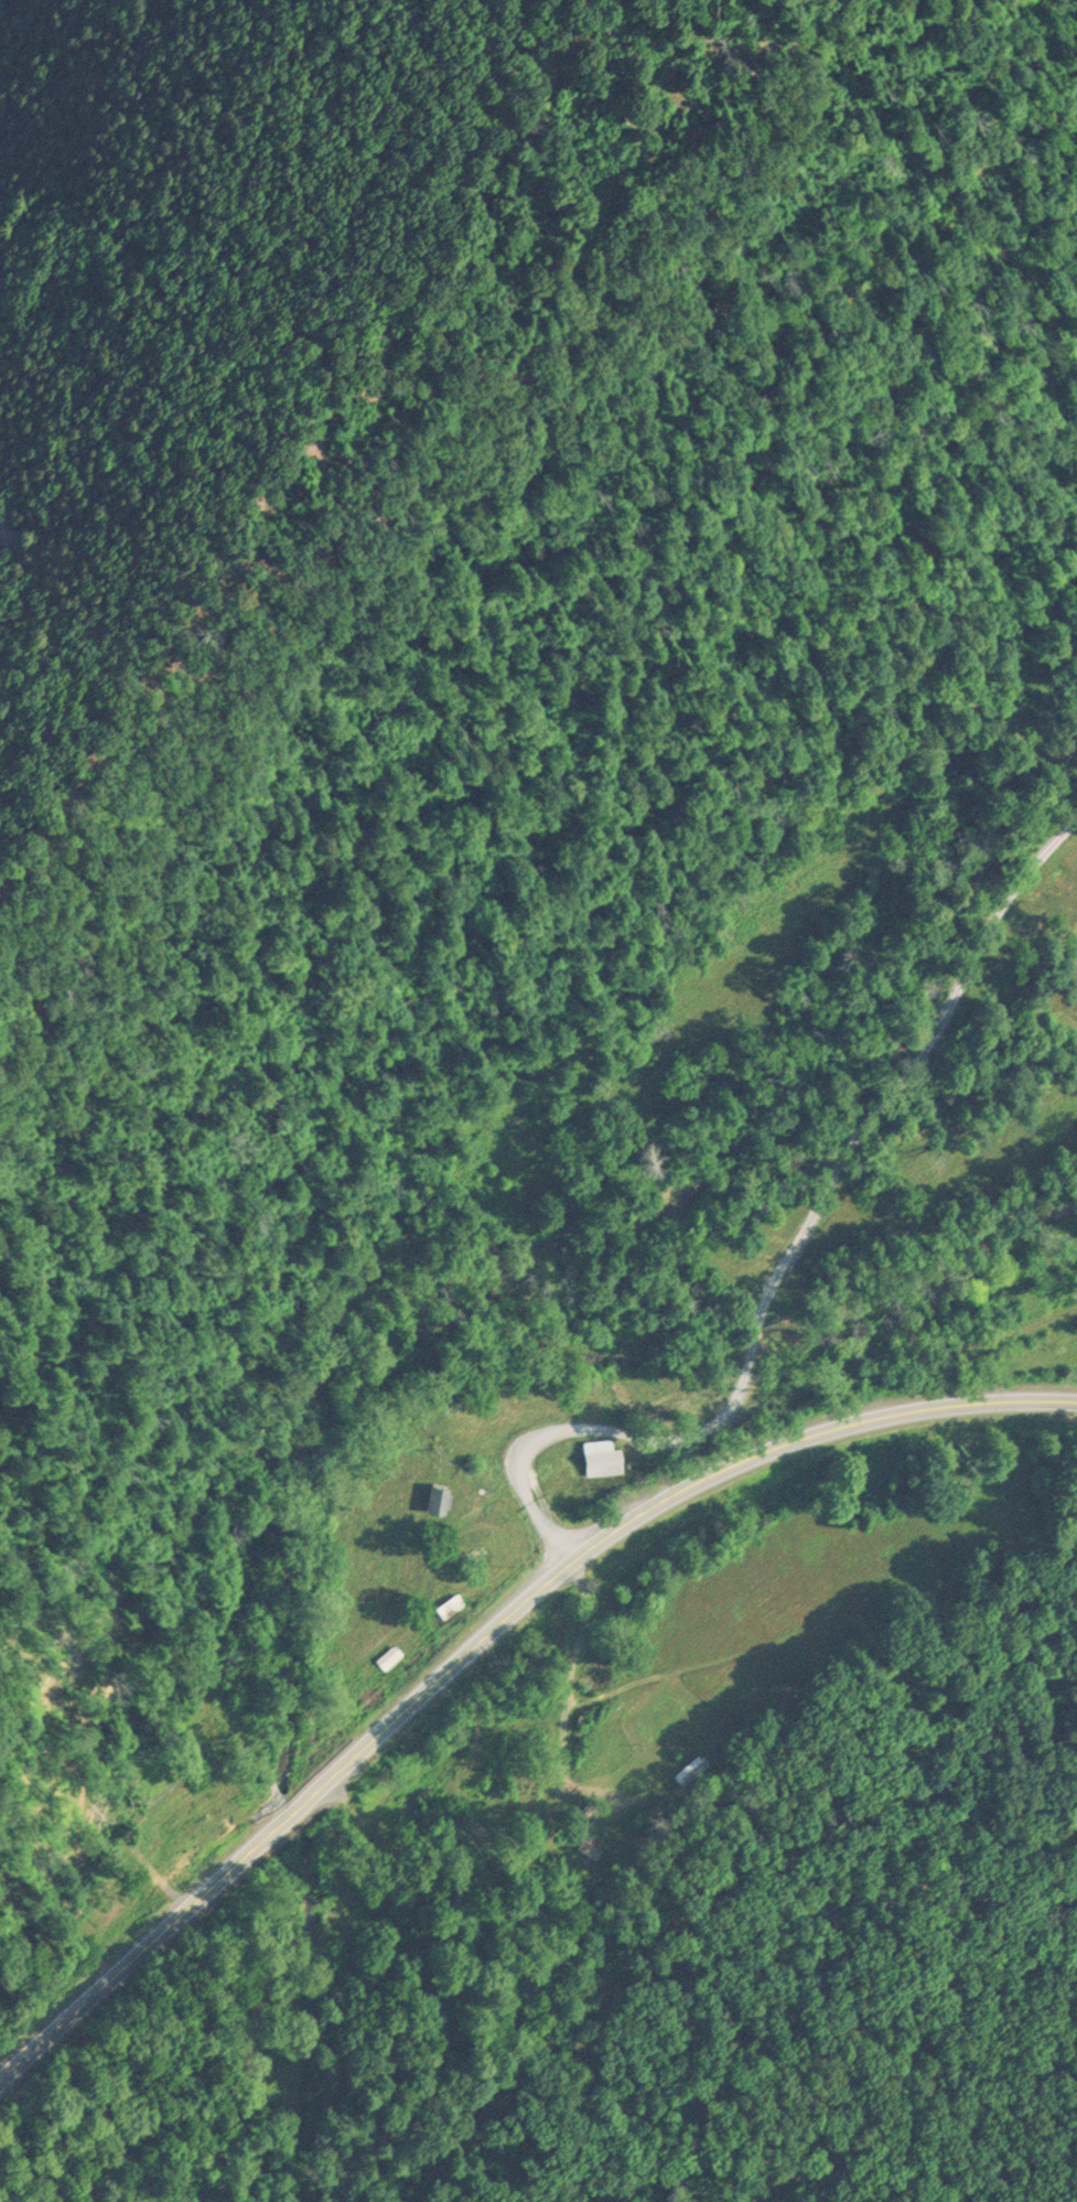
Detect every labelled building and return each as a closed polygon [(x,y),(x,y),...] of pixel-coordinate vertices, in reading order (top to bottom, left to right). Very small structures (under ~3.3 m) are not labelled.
[(623,1472),(621,1438),(585,1439),(586,1474),(623,1472)] [(425,1508),(448,1511),(452,1484),(428,1481),(425,1508)] [(436,1606),(447,1621),(467,1606),(456,1592),(436,1606)] [(382,1668),(403,1654),(395,1642),(374,1657),(382,1668)] [(705,1762),(694,1751),(667,1777),(679,1788),(705,1762)] [(601,1844),(585,1831),(573,1846),(589,1859),(601,1844)]
